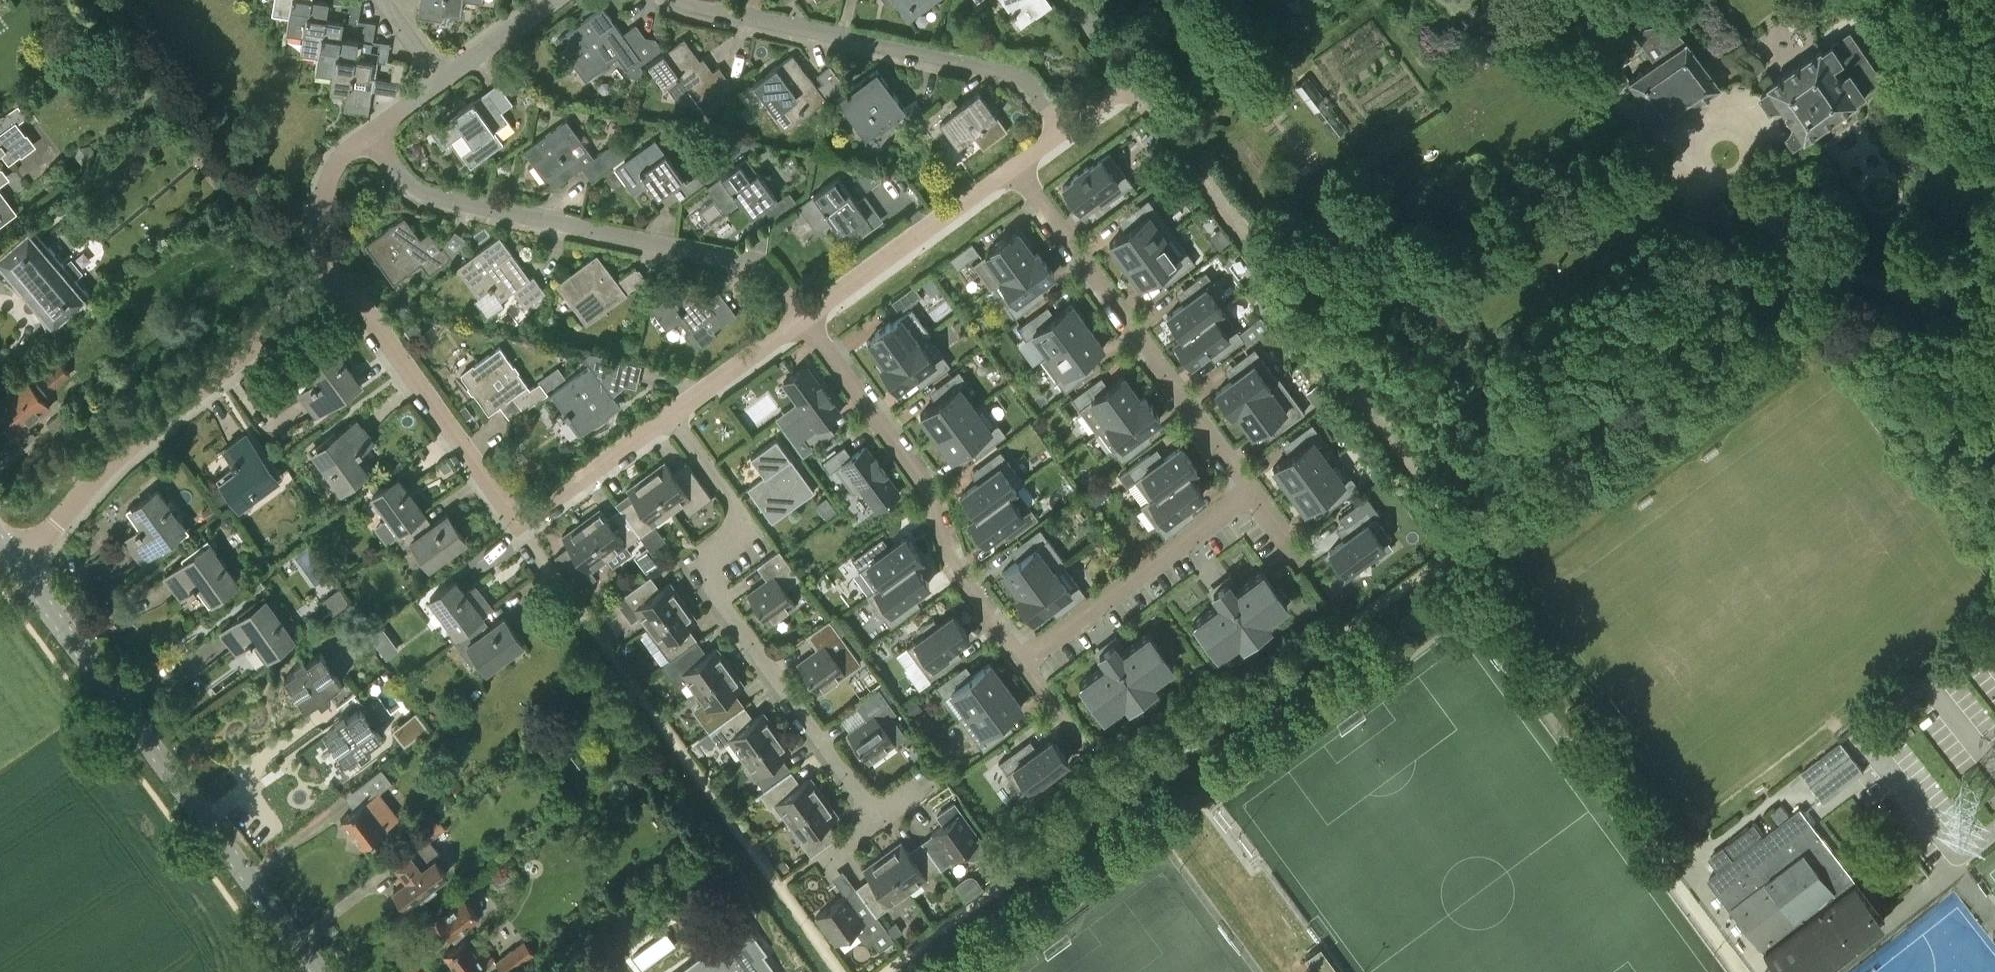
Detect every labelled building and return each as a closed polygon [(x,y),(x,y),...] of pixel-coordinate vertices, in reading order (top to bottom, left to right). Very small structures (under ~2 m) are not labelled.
[(272,10),(289,13),(291,0),(274,0),(272,10)] [(332,0),(291,0),(289,13),(287,30),(304,33),(307,14),(343,20),(348,21),(349,15),(341,14),(342,2),(333,1),(333,0),(332,0)] [(418,12),(442,16),(443,10),(461,13),(463,0),(420,0),(418,12)] [(908,21),(912,18),(909,15),(929,1),(932,4),(937,0),(893,0),(908,21)] [(1011,11),(1010,12),(1012,15),(1018,12),(1017,11),(1027,3),(1036,15),(1052,4),(1049,0),(1003,0),(1011,11)] [(362,3),(351,1),(349,15),(348,21),(358,22),(362,3)] [(603,7),(588,18),(557,40),(586,80),(618,57),(631,76),(641,77),(642,68),(640,65),(663,48),(656,38),(645,36),(636,24),(622,34),(603,7)] [(322,34),(341,37),(343,20),(307,14),(304,33),(301,50),(318,53),(322,34)] [(373,43),(373,40),(376,22),(365,21),(362,41),(373,43)] [(1654,62),(1645,67),(1628,79),(1629,80),(1661,125),(1718,86),(1684,40),(1681,37),(1674,32),(1669,28),(1660,26),(1655,26),(1648,26),(1640,28),(1637,30),(1632,32),(1654,62)] [(1771,87),(1762,93),(1772,107),(1777,104),(1784,104),(1796,121),(1793,128),(1788,132),(1796,142),(1804,136),(1805,138),(1859,100),(1858,98),(1885,79),(1851,31),(1825,50),(1824,48),(1769,85),(1771,87)] [(337,54),(355,57),(358,39),(341,37),(322,34),(318,53),(316,70),(333,73),(337,54)] [(689,89),(699,102),(708,116),(728,101),(723,94),(734,87),(719,67),(710,74),(684,38),(649,64),(675,100),(689,89)] [(387,63),(388,60),(391,42),(380,41),(377,61),(387,63)] [(330,90),(348,93),(349,87),(372,90),(374,78),(370,77),(373,60),(355,57),(337,54),(333,73),(330,90)] [(827,88),(821,93),(806,73),(802,76),(797,70),(802,67),(793,54),(754,83),(788,129),(826,99),(845,86),(831,67),(818,76),(827,88)] [(391,80),(374,78),(372,90),(396,94),(398,82),(402,83),(405,62),(395,61),(391,80)] [(1629,80),(1628,79),(1620,69),(1608,77),(1614,84),(1616,86),(1617,86),(1619,86),(1622,85),(1629,80)] [(867,138),(892,119),(901,131),(921,115),(912,103),(906,109),(877,70),(838,98),(867,138)] [(1293,88),(1332,138),(1347,127),(1331,106),(1333,104),(1326,95),(1324,96),(1308,76),(1293,88)] [(372,90),(349,87),(348,93),(347,97),(371,101),(372,90)] [(934,136),(945,128),(958,145),(972,134),(983,149),(1008,131),(979,91),(955,109),(947,98),(920,118),(934,136)] [(435,128),(431,131),(443,147),(464,132),(473,145),(462,153),(471,166),(504,143),(495,131),(509,121),(489,94),(476,104),(473,101),(458,112),(459,114),(437,130),(435,128)] [(371,101),(347,97),(345,110),(368,114),(371,101)] [(0,115),(0,150),(8,161),(33,142),(16,119),(25,112),(17,102),(0,115)] [(567,119),(524,150),(545,180),(548,178),(554,187),(582,167),(592,181),(624,158),(613,143),(594,157),(567,119)] [(684,179),(666,154),(655,139),(615,168),(633,193),(648,183),(659,197),(684,179)] [(76,157),(86,170),(100,159),(90,146),(76,157)] [(1109,153),(1089,167),(1088,165),(1073,176),(1074,178),(1063,187),(1078,208),(1101,192),(1108,202),(1132,185),(1109,153)] [(725,212),(740,201),(751,216),(776,197),(746,157),(707,187),(725,212)] [(1158,165),(1147,173),(1152,181),(1163,172),(1158,165)] [(871,169),(858,178),(867,191),(880,182),(871,169)] [(677,190),(684,199),(705,184),(698,174),(677,190)] [(865,195),(856,201),(838,177),(799,206),(817,231),(831,220),(842,235),(860,222),(864,229),(881,217),(865,195)] [(90,178),(75,190),(83,199),(97,187),(90,178)] [(14,211),(0,192),(0,222),(14,211)] [(790,192),(768,208),(775,218),(797,202),(790,192)] [(255,225),(231,196),(220,205),(244,234),(255,225)] [(1172,230),(1149,198),(1126,214),(1134,225),(1109,243),(1125,265),(1172,230)] [(444,246),(441,248),(429,231),(420,238),(404,216),(366,245),(395,285),(407,276),(407,274),(420,265),(423,268),(424,267),(429,274),(452,258),(444,246)] [(7,281),(12,285),(18,291),(23,296),(27,299),(29,302),(35,308),(39,315),(42,319),(46,327),(53,322),(82,297),(86,293),(88,295),(89,294),(75,277),(81,272),(71,259),(64,264),(33,226),(31,228),(33,230),(29,233),(28,233),(0,257),(0,259),(14,276),(7,281)] [(251,243),(265,261),(281,248),(267,230),(251,243)] [(1125,265),(1141,287),(1165,269),(1173,280),(1196,263),(1172,230),(1125,265)] [(1034,254),(1017,231),(1008,238),(1007,236),(992,247),(993,249),(972,264),(991,289),(993,287),(992,286),(1035,255),(1034,254)] [(500,236),(457,267),(479,297),(490,289),(491,291),(493,290),(501,300),(514,291),(526,307),(546,292),(534,275),(530,278),(500,236)] [(972,242),(949,259),(957,269),(979,253),(972,242)] [(1034,254),(1035,255),(992,286),(993,287),(1015,318),(1038,301),(1030,291),(1054,274),(1038,252),(1034,254)] [(636,268),(617,282),(597,255),(558,284),(587,323),(626,294),(625,293),(645,280),(636,268)] [(1221,308),(1207,289),(1215,283),(1206,271),(1183,288),(1191,298),(1167,315),(1182,336),(1182,337),(1221,308)] [(714,331),(724,323),(687,274),(649,302),(667,326),(678,318),(688,332),(685,334),(694,346),(702,347),(717,336),(714,331)] [(914,285),(891,301),(899,312),(922,295),(914,285)] [(1025,322),(1048,353),(1049,354),(1087,326),(1071,304),(1047,321),(1040,311),(1025,322)] [(928,335),(930,333),(912,308),(891,324),(890,322),(875,333),(876,335),(867,341),(884,365),(885,366),(927,334),(928,335)] [(1174,341),(1190,363),(1214,346),(1221,356),(1244,340),(1221,308),(1182,337),(1182,336),(1174,341)] [(415,322),(405,329),(410,337),(420,329),(415,322)] [(1048,353),(1040,359),(1064,392),(1087,375),(1080,365),(1103,348),(1087,326),(1049,354),(1048,353)] [(897,389),(920,372),(928,382),(950,365),(928,335),(927,334),(885,366),(884,365),(880,367),(897,389)] [(319,380),(301,393),(317,414),(360,383),(332,345),(307,363),(319,380)] [(461,374),(489,414),(528,386),(500,346),(474,365),(473,363),(461,372),(462,374),(461,374)] [(1277,378),(1254,348),(1232,364),(1239,375),(1216,392),(1231,414),(1235,411),(1234,410),(1277,379),(1277,378)] [(567,365),(567,350),(556,350),(556,365),(567,365)] [(591,366),(553,393),(571,419),(569,420),(579,433),(620,404),(600,378),(615,367),(607,355),(591,351),(584,356),(591,366)] [(52,366),(43,373),(54,386),(70,373),(54,354),(46,360),(52,366)] [(783,382),(817,427),(804,437),(812,449),(835,432),(827,422),(840,413),(831,400),(832,399),(822,385),(820,386),(805,366),(783,382)] [(936,436),(975,408),(974,407),(960,388),(967,382),(959,370),(936,387),(944,397),(920,414),(936,436)] [(1141,400),(1140,399),(1123,376),(1101,392),(1093,382),(1070,397),(1097,433),(1099,432),(1098,431),(1141,400)] [(17,434),(25,444),(36,435),(28,425),(50,407),(25,377),(13,387),(9,384),(0,391),(0,414),(17,434)] [(1234,410),(1235,411),(1252,435),(1274,418),(1282,429),(1305,412),(1279,377),(1277,378),(1277,379),(1234,410)] [(515,399),(522,410),(524,411),(548,393),(540,382),(515,399)] [(1136,436),(1160,418),(1144,396),(1140,399),(1141,400),(1098,431),(1099,432),(1121,462),(1144,446),(1136,436)] [(952,458),(976,441),(984,451),(1006,435),(982,402),(974,407),(975,408),(936,436),(952,458)] [(69,419),(69,418),(63,411),(48,423),(54,431),(69,419)] [(357,419),(313,451),(342,490),(367,472),(354,454),(372,441),(357,419)] [(1273,467),(1289,489),(1335,455),(1312,423),(1289,439),(1297,450),(1273,467)] [(239,468),(221,481),(240,507),(278,478),(246,434),(225,450),(239,468)] [(751,457),(764,476),(760,479),(763,483),(751,492),(772,522),(814,491),(776,439),(751,457)] [(877,510),(899,493),(884,473),(885,472),(875,458),(874,459),(864,446),(852,456),(844,445),(821,462),(829,473),(835,469),(853,494),(861,488),(877,510)] [(1189,474),(1196,468),(1180,446),(1156,463),(1149,453),(1119,475),(1127,486),(1134,481),(1149,500),(1149,501),(1188,473),(1189,474)] [(1016,488),(1024,482),(1000,450),(977,467),(985,477),(961,494),(976,515),(977,515),(1015,487),(1016,488)] [(1289,489),(1305,511),(1329,494),(1336,504),(1359,487),(1335,455),(1289,489)] [(447,461),(440,467),(445,474),(453,468),(447,461)] [(647,476),(671,509),(683,501),(689,510),(710,495),(688,464),(674,474),(666,463),(647,476)] [(1149,500),(1141,506),(1165,538),(1187,521),(1179,511),(1203,494),(1189,474),(1188,473),(1149,501),(1149,500)] [(399,530),(422,514),(425,512),(398,475),(372,494),(398,529),(399,530)] [(636,502),(624,511),(639,533),(671,509),(647,476),(628,490),(636,502)] [(218,506),(226,500),(216,487),(208,493),(218,506)] [(976,515),(969,520),(984,542),(1008,525),(1016,535),(1038,518),(1016,488),(1015,487),(977,515),(976,515)] [(144,525),(126,538),(142,560),(185,529),(157,489),(132,508),(144,525)] [(1339,517),(1344,524),(1351,534),(1329,550),(1345,572),(1375,550),(1380,557),(1392,548),(1388,541),(1391,538),(1371,511),(1375,508),(1366,496),(1339,517)] [(838,511),(828,497),(817,504),(827,519),(838,511)] [(210,504),(201,510),(207,519),(216,513),(210,504)] [(639,533),(624,511),(610,521),(601,509),(583,523),(607,556),(639,533)] [(431,526),(422,514),(399,530),(398,529),(393,532),(404,547),(412,541),(431,567),(453,551),(450,548),(465,537),(448,514),(431,526)] [(222,518),(222,522),(224,526),(229,527),(232,524),(233,519),(230,516),(226,515),(222,518)] [(588,570),(607,556),(583,523),(563,537),(571,549),(558,559),(578,587),(593,576),(588,570)] [(1020,595),(1020,596),(1063,564),(1064,565),(1066,563),(1040,528),(1017,545),(1025,555),(1002,571),(1020,595)] [(914,563),(922,557),(906,536),(882,553),(875,543),(852,559),(875,590),(914,562),(914,563)] [(210,544),(166,575),(182,597),(200,583),(212,601),(238,582),(210,544)] [(779,549),(760,563),(771,578),(748,595),(767,622),(794,602),(785,589),(800,578),(779,549)] [(802,570),(808,569),(810,564),(807,559),(801,560),(799,566),(802,570)] [(929,583),(914,563),(914,562),(875,590),(867,595),(890,627),(913,611),(905,600),(929,583)] [(1020,595),(1016,597),(1032,619),(1056,602),(1063,612),(1086,595),(1064,565),(1063,564),(1020,596),(1020,595)] [(1239,638),(1244,644),(1269,626),(1264,620),(1287,604),(1263,571),(1235,591),(1227,580),(1213,591),(1220,601),(1193,622),(1217,654),(1239,638)] [(259,578),(248,586),(253,593),(264,585),(259,578)] [(457,633),(480,616),(492,608),(481,593),(478,595),(472,587),(465,591),(456,578),(430,597),(456,632),(457,633)] [(647,578),(626,593),(616,599),(631,621),(640,614),(649,626),(649,625),(650,626),(683,602),(669,583),(657,591),(647,578)] [(330,613),(347,607),(340,589),(323,595),(330,613)] [(266,599),(222,630),(238,652),(256,639),(268,656),(294,638),(266,599)] [(665,665),(695,643),(685,629),(696,621),(683,602),(650,626),(649,625),(649,626),(641,631),(643,633),(640,636),(651,652),(662,644),(672,658),(664,664),(665,665)] [(907,647),(915,659),(904,668),(918,688),(930,679),(954,662),(947,652),(969,635),(953,614),(938,625),(933,618),(920,627),(925,634),(907,647)] [(489,628),(480,616),(457,633),(456,632),(450,636),(471,664),(479,659),(487,671),(510,655),(507,651),(522,641),(504,617),(489,628)] [(817,691),(844,671),(859,660),(841,634),(829,619),(810,632),(821,647),(798,664),(817,691)] [(382,627),(371,635),(377,643),(388,635),(382,627)] [(1103,716),(1125,699),(1129,706),(1155,687),(1150,681),(1172,665),(1148,632),(1121,652),(1113,641),(1099,652),(1106,662),(1079,683),(1103,716)] [(704,656),(695,643),(665,665),(679,684),(687,678),(696,692),(730,668),(716,648),(704,656)] [(284,678),(305,706),(318,697),(321,701),(331,694),(328,690),(342,680),(321,651),(308,661),(305,657),(295,664),(298,668),(284,678)] [(989,663),(966,680),(958,670),(935,687),(944,698),(952,693),(966,712),(967,713),(1005,685),(989,663)] [(743,686),(730,668),(696,692),(703,701),(695,707),(712,730),(742,708),(731,694),(743,686)] [(966,712),(958,718),(983,751),(1005,735),(998,724),(1021,707),(1005,685),(967,713),(966,712)] [(888,713),(894,709),(878,687),(860,701),(871,717),(848,734),(867,760),(894,741),(894,740),(904,733),(896,721),(895,722),(888,713)] [(910,717),(921,709),(915,699),(903,707),(910,717)] [(335,719),(338,724),(325,733),(345,762),(359,753),(362,757),(371,750),(368,746),(382,736),(361,707),(348,717),(345,712),(335,719)] [(729,737),(743,756),(777,733),(762,713),(751,721),(742,708),(712,730),(721,743),(729,737)] [(433,735),(417,713),(394,730),(406,746),(421,735),(425,741),(433,735)] [(1898,718),(1903,724),(1909,720),(1905,713),(1898,718)] [(790,751),(777,733),(743,756),(767,789),(789,774),(778,759),(790,751)] [(699,738),(691,745),(698,755),(707,748),(699,738)] [(1068,761),(1052,739),(1030,755),(1022,745),(998,762),(1022,794),(1068,761)] [(1841,742),(1822,757),(1802,773),(1824,802),(1864,772),(1841,742)] [(511,767),(517,776),(530,767),(523,757),(511,767)] [(382,768),(355,788),(365,801),(341,818),(362,846),(395,821),(387,811),(392,808),(380,791),(393,782),(382,768)] [(767,789),(790,822),(823,798),(809,778),(797,786),(789,774),(767,789)] [(836,816),(823,798),(790,822),(813,853),(835,838),(826,824),(836,816)] [(951,860),(960,854),(963,856),(968,859),(970,859),(973,859),(976,858),(978,857),(980,854),(982,852),(982,848),(981,843),(979,840),(953,803),(937,815),(943,824),(931,832),(921,839),(939,866),(939,867),(950,859),(951,860)] [(1782,804),(1771,813),(1780,824),(1790,815),(1782,804)] [(1709,878),(1760,945),(1852,875),(1801,808),(1764,836),(1754,824),(1724,847),(1711,857),(1721,869),(1709,878)] [(409,841),(415,850),(396,864),(402,873),(398,876),(402,881),(395,887),(407,902),(446,875),(435,860),(441,855),(429,840),(447,827),(440,818),(409,841)] [(939,866),(921,839),(910,845),(901,837),(879,853),(907,890),(939,866)] [(875,912),(907,890),(879,853),(862,868),(869,874),(855,884),(875,912)] [(781,875),(789,869),(782,860),(774,865),(781,875)] [(875,912),(855,884),(843,866),(832,874),(845,892),(815,913),(837,942),(857,928),(868,944),(872,941),(879,950),(883,947),(885,949),(893,943),(892,942),(894,940),(893,938),(886,928),(875,912)] [(1885,901),(1914,887),(1906,871),(1877,886),(1885,901)] [(1781,971),(1814,971),(1885,918),(1852,875),(1760,945),(1779,969),(1781,971)] [(957,885),(967,899),(984,888),(978,880),(969,887),(964,880),(957,885)] [(494,959),(495,959),(485,945),(476,951),(462,931),(480,917),(465,898),(437,920),(437,922),(435,924),(442,933),(445,931),(451,939),(454,937),(458,943),(444,953),(458,971),(477,971),(494,959)] [(676,971),(776,971),(764,955),(767,953),(743,919),(712,941),(715,944),(676,971)] [(886,928),(893,938),(902,931),(895,921),(886,928)] [(496,963),(503,971),(510,971),(534,953),(525,940),(496,963)]
